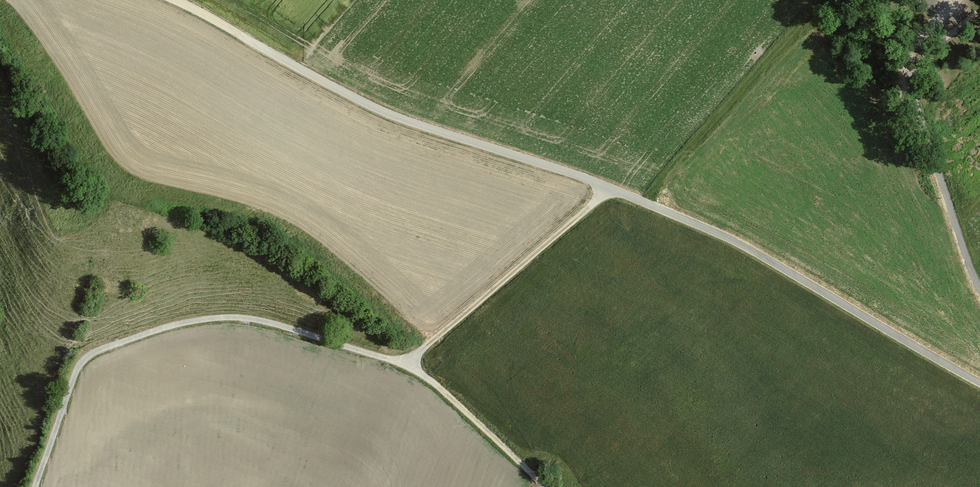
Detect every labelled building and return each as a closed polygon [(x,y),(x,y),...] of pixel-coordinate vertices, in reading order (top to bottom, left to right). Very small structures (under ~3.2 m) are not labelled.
[(933,14),(938,0),(919,0),(916,7),(933,14)]
